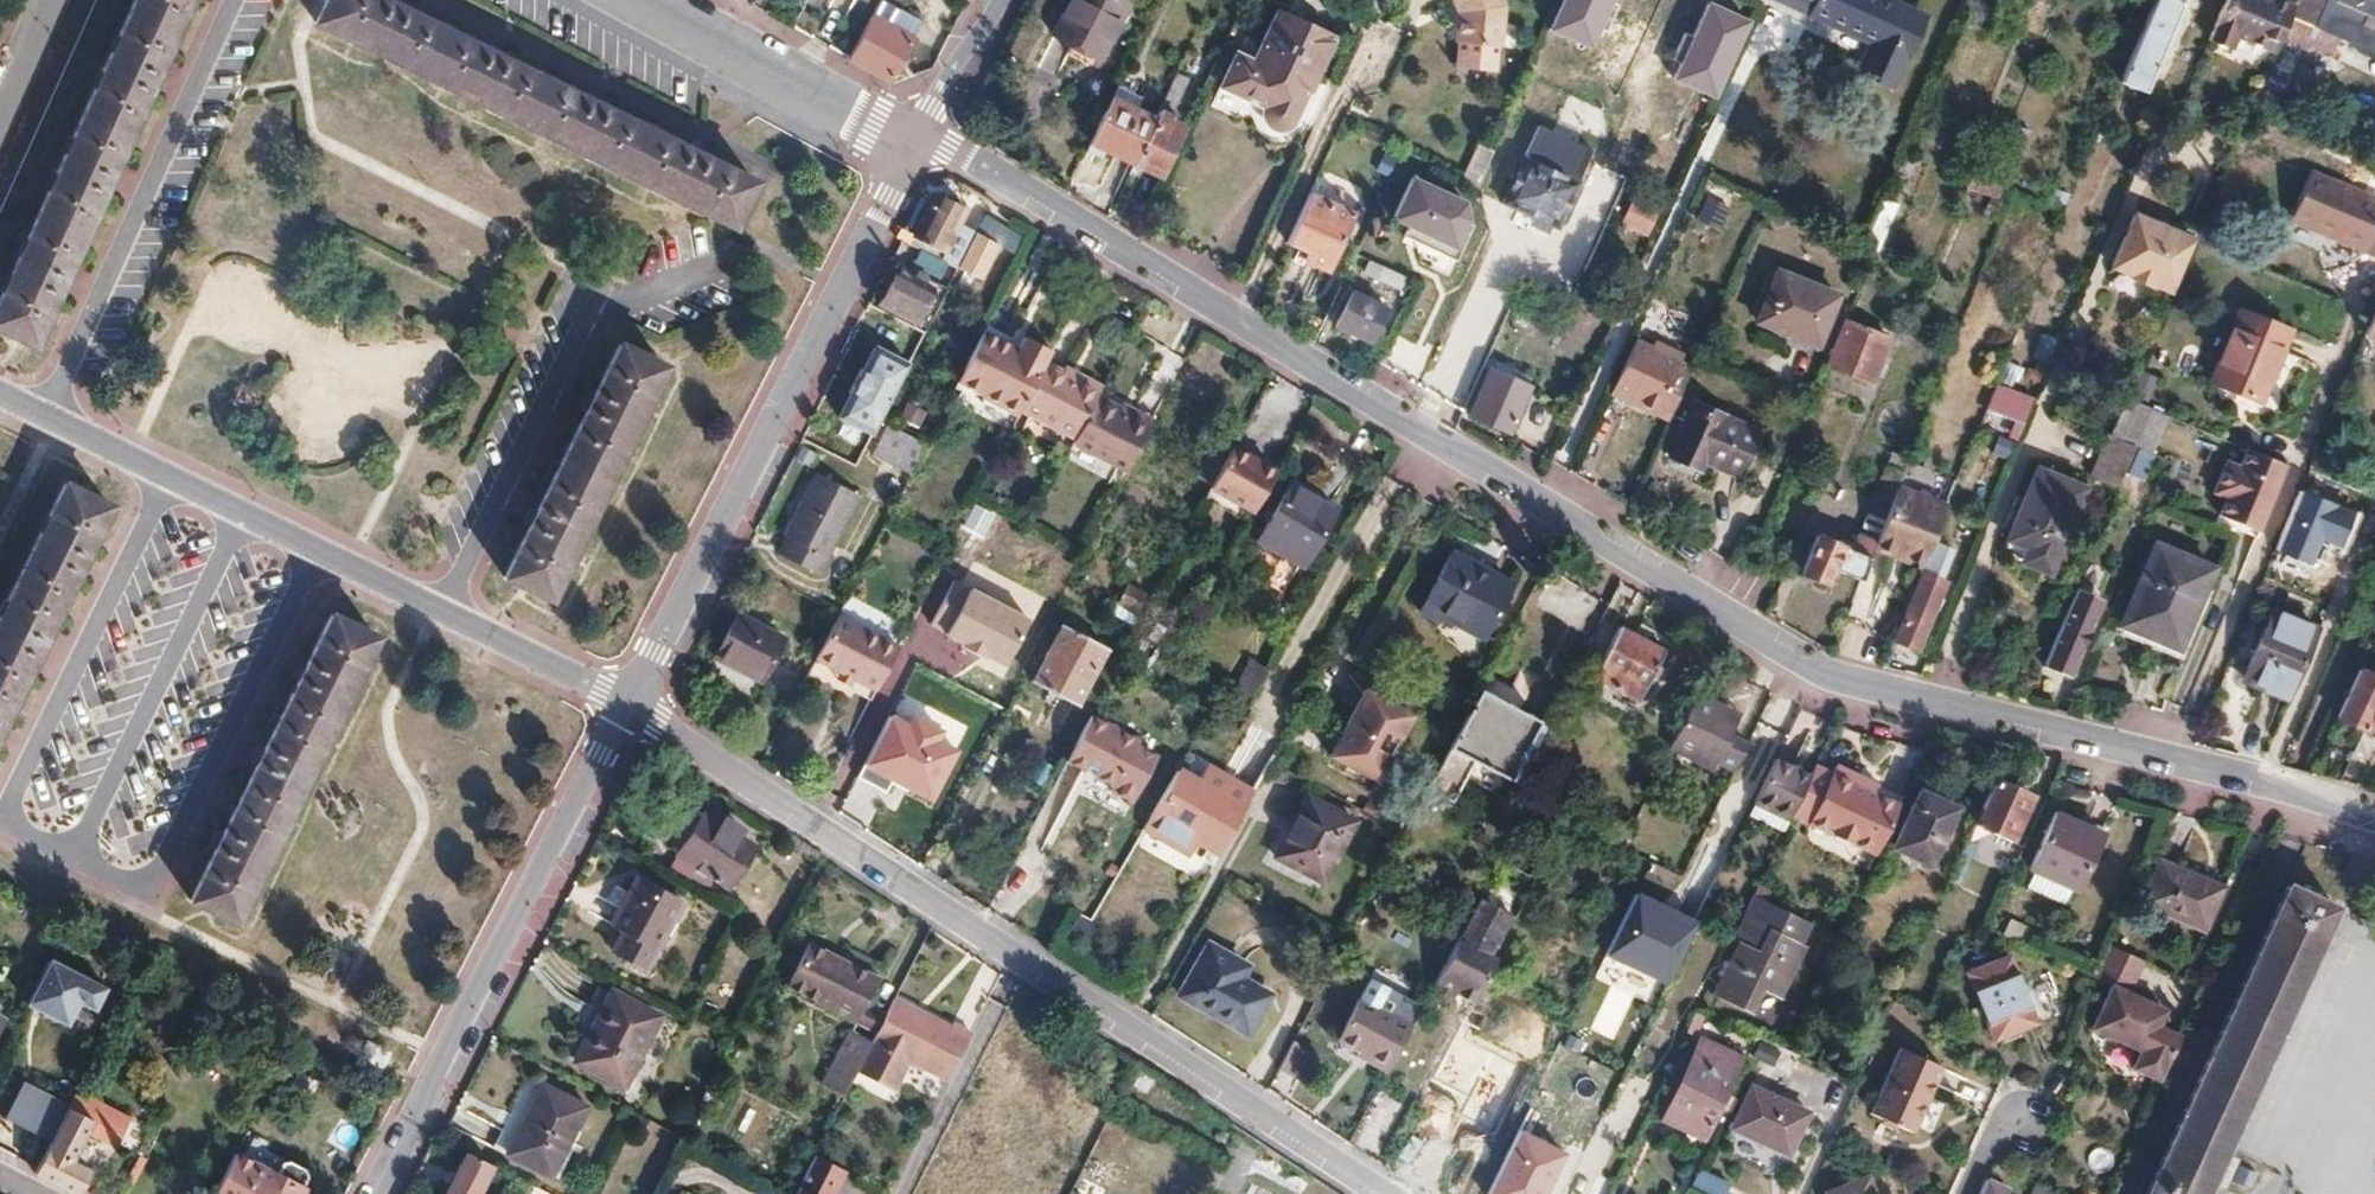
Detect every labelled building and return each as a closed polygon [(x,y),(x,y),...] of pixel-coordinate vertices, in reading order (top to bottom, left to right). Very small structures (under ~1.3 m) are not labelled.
[(0,293),(0,323),(31,339),(186,0),(133,0),(0,293)] [(396,0),(324,0),(316,16),(731,223),(752,179),(396,0)] [(868,16),(890,29),(900,11),(880,0),(878,0),(868,16)] [(1104,59),(1131,2),(1126,0),(1073,0),(1056,35),(1104,59)] [(1463,0),(1457,0),(1461,8),(1466,6),(1463,0)] [(1466,6),(1461,8),(1458,38),(1502,41),(1508,0),(1463,0),(1466,6)] [(1617,0),(1566,0),(1553,31),(1596,50),(1617,0)] [(1811,18),(1814,11),(1789,0),(1769,0),(1811,18)] [(1814,11),(1811,18),(1874,46),(1862,74),(1895,88),(1925,19),(1880,0),(1789,0),(1814,11)] [(2185,0),(2157,0),(2122,84),(2147,95),(2185,0)] [(2234,36),(2274,54),(2292,11),(2293,9),(2274,0),(2225,0),(2217,19),(2207,41),(2228,51),(2234,36)] [(2292,11),(2322,23),(2331,1),(2328,0),(2297,0),(2293,9),(2292,11)] [(2331,1),(2374,19),(2374,0),(2328,0),(2331,1)] [(2322,23),(2374,45),(2374,19),(2331,1),(2322,23)] [(1755,22),(1713,3),(1677,81),(1718,102),(1755,22)] [(890,29),(868,16),(847,55),(845,58),(888,81),(920,22),(900,11),(890,29)] [(1280,145),(1317,66),(1264,40),(1239,87),(1222,79),(1206,113),(1249,133),(1248,138),(1248,143),(1250,147),(1253,151),(1257,154),(1261,156),(1266,157),(1271,155),(1275,153),(1278,149),(1280,145)] [(1174,114),(1203,51),(1188,44),(1160,107),(1174,114)] [(1112,96),(1124,102),(1129,91),(1117,86),(1112,96)] [(1155,117),(1124,102),(1112,96),(1090,142),(1134,163),(1155,117)] [(1161,176),(1185,124),(1158,112),(1155,117),(1134,163),(1161,176)] [(1503,206),(1556,229),(1581,174),(1521,147),(1504,187),(1510,189),(1503,206)] [(2299,221),(2320,174),(2310,170),(2289,217),(2299,221)] [(2320,174),(2299,221),(2374,254),(2374,198),(2320,174)] [(1470,205),(1414,176),(1397,219),(1461,250),(1473,229),(1470,205)] [(894,234),(900,238),(955,265),(973,228),(958,221),(964,207),(935,192),(918,226),(901,219),(894,234)] [(1327,269),(1354,212),(1311,192),(1286,246),(1307,255),(1305,259),(1327,269)] [(1876,257),(1880,259),(1902,205),(1886,198),(1863,252),(1876,257)] [(1620,229),(1649,235),(1655,211),(1625,204),(1620,229)] [(2172,294),(2195,240),(2172,230),(2135,215),(2112,269),(2130,277),(2128,281),(2149,289),(2151,285),(2172,294)] [(2199,231),(2176,221),(2172,230),(2195,240),(2199,231)] [(1547,285),(1555,289),(1574,298),(1590,262),(1573,254),(1565,273),(1554,268),(1547,285)] [(1365,270),(1400,288),(1406,277),(1370,259),(1365,270)] [(929,285),(896,268),(879,301),(912,318),(929,285)] [(1815,348),(1836,298),(1779,275),(1759,324),(1815,348)] [(1352,289),(1336,323),(1370,339),(1386,305),(1365,295),(1369,286),(1360,281),(1355,290),(1352,289)] [(2226,387),(2257,317),(2236,308),(2206,378),(2226,387)] [(2259,401),(2288,330),(2257,317),(2226,387),(2259,401)] [(1876,383),(1893,340),(1849,321),(1831,365),(1876,383)] [(1017,340),(1009,335),(985,323),(958,379),(1018,409),(1022,401),(1044,358),(1048,350),(1052,343),(1023,328),(1017,340)] [(1014,323),(1009,335),(1017,340),(1023,328),(1014,323)] [(664,361),(620,340),(505,582),(548,604),(664,361)] [(1682,356),(1652,342),(1649,349),(1633,341),(1609,394),(1657,415),(1677,368),(1682,356)] [(1044,358),(1075,373),(1078,366),(1048,350),(1044,358)] [(1102,378),(1078,366),(1075,373),(1044,358),(1022,401),(1075,428),(1073,433),(1085,439),(1107,398),(1095,392),(1099,383),(1102,378)] [(1529,385),(1492,368),(1471,415),(1508,432),(1529,385)] [(1677,368),(1657,415),(1669,421),(1689,374),(1677,368)] [(860,425),(877,390),(844,373),(826,407),(860,425)] [(1107,398),(1111,389),(1099,383),(1095,392),(1107,398)] [(2150,409),(2156,394),(2134,384),(2128,399),(2150,409)] [(1985,413),(2011,424),(2019,428),(2030,401),(1997,386),(1985,413)] [(1133,411),(1137,403),(1111,389),(1107,398),(1133,411)] [(1155,412),(1137,403),(1133,411),(1107,398),(1085,439),(1129,462),(1155,412)] [(2135,445),(2150,409),(2128,399),(2113,434),(2133,444),(2135,445)] [(1738,479),(1757,435),(1692,407),(1669,458),(1701,473),(1705,464),(1738,479)] [(911,470),(927,440),(890,421),(875,451),(911,470)] [(2012,444),(2019,428),(2011,424),(2005,441),(2012,444)] [(2113,434),(2105,431),(2089,470),(2117,482),(2133,444),(2113,434)] [(1230,445),(1232,441),(1217,433),(1198,472),(1212,480),(1230,445)] [(1212,480),(1209,486),(1237,501),(1252,509),(1273,470),(1230,445),(1212,480)] [(2137,445),(2124,476),(2145,485),(2157,454),(2137,445)] [(2257,532),(2285,464),(2255,452),(2245,448),(2237,466),(2224,461),(2211,492),(2224,497),(2217,515),(2257,532)] [(1897,486),(1903,472),(1884,464),(1870,498),(1890,505),(1897,486)] [(2021,559),(2048,570),(2085,486),(2039,467),(2008,538),(2027,546),(2021,559)] [(810,569),(850,490),(808,469),(782,520),(786,522),(773,549),(810,569)] [(1256,538),(1300,565),(1334,506),(1288,480),(1256,538)] [(64,484),(0,612),(0,725),(107,505),(64,484)] [(1203,496),(1232,512),(1237,501),(1209,486),(1203,496)] [(1922,563),(1946,506),(1897,486),(1890,505),(1880,531),(1875,542),(1874,544),(1922,563)] [(1890,505),(1870,498),(1860,522),(1880,531),(1890,505)] [(1855,534),(1875,542),(1880,531),(1860,522),(1855,534)] [(1831,586),(1836,571),(1859,582),(1874,544),(1875,542),(1855,534),(1851,532),(1845,548),(1816,536),(1800,573),(1831,586)] [(2210,572),(2154,548),(2119,628),(2176,653),(2210,572)] [(1509,581),(1453,549),(1419,606),(1437,616),(1440,610),(1480,632),(1509,581)] [(1942,580),(1921,572),(1895,639),(1914,647),(1942,580)] [(1033,621),(973,590),(949,637),(1008,668),(1033,621)] [(2065,677),(2094,610),(2071,601),(2042,666),(2065,677)] [(2259,688),(2285,698),(2314,627),(2271,608),(2246,665),(2254,669),(2250,679),(2261,684),(2259,688)] [(376,637),(329,613),(191,898),(237,922),(376,637)] [(889,662),(897,645),(838,615),(829,632),(889,662)] [(759,680),(780,638),(737,616),(715,658),(759,680)] [(1077,701),(1106,645),(1063,622),(1034,679),(1077,701)] [(1664,644),(1620,623),(1595,674),(1640,696),(1664,644)] [(865,709),(889,662),(829,632),(806,677),(865,709)] [(1160,678),(1173,653),(1163,647),(1150,673),(1160,678)] [(1231,693),(1249,702),(1267,668),(1248,659),(1231,693)] [(2374,699),(2374,678),(2356,669),(2335,716),(2340,719),(2327,746),(2341,753),(2354,725),(2361,729),(2374,699)] [(1366,685),(1330,751),(1377,775),(1411,709),(1366,685)] [(1713,708),(1719,696),(1696,685),(1669,741),(1715,762),(1717,755),(1733,762),(1747,734),(1731,726),(1735,718),(1713,708)] [(1536,716),(1518,706),(1478,686),(1465,712),(1405,826),(1396,842),(1448,871),(1479,812),(1451,798),(1471,758),(1506,775),(1536,716)] [(1740,706),(1719,696),(1713,708),(1735,718),(1740,706)] [(2349,756),(2364,763),(2374,741),(2374,699),(2361,729),(2349,756)] [(908,724),(893,716),(867,765),(933,801),(959,753),(941,743),(947,733),(912,715),(908,724)] [(1135,799),(1160,755),(1094,718),(1069,762),(1135,799)] [(1175,764),(1143,820),(1192,847),(1199,834),(1221,847),(1255,787),(1209,762),(1200,778),(1175,764)] [(1871,787),(1875,779),(1860,773),(1837,762),(1811,820),(1848,837),(1871,787)] [(1768,766),(1746,812),(1782,827),(1803,781),(1768,766)] [(1992,778),(1974,820),(2011,836),(2029,795),(1992,778)] [(1899,800),(1903,792),(1875,779),(1871,787),(1848,837),(1876,851),(1899,800)] [(1325,877),(1358,816),(1311,792),(1277,853),(1325,877)] [(1955,810),(1922,793),(1897,846),(1929,862),(1955,810)] [(745,874),(768,827),(714,800),(692,847),(745,874)] [(2025,875),(2029,876),(2066,893),(2071,895),(2100,830),(2053,811),(2025,875)] [(2158,857),(2139,900),(2201,927),(2220,884),(2212,881),(2208,888),(2188,879),(2190,871),(2158,857)] [(2060,910),(2066,893),(2029,876),(2022,892),(2060,910)] [(679,901),(634,878),(612,922),(622,927),(611,948),(646,966),(679,901)] [(2218,1169),(2233,1175),(2246,1148),(2230,1140),(2336,908),(2288,886),(2148,1193),(2206,1193),(2218,1169)] [(1494,948),(1515,908),(1483,891),(1466,923),(1435,982),(1455,993),(1460,984),(1483,997),(1506,955),(1494,948)] [(1700,920),(1640,892),(1610,956),(1670,985),(1700,920)] [(1772,931),(1784,907),(1753,892),(1737,927),(1739,942),(1761,953),(1772,931)] [(1716,991),(1721,992),(1752,1007),(1763,982),(1777,988),(1798,942),(1809,919),(1784,907),(1772,931),(1761,953),(1739,942),(1716,991)] [(1781,990),(1803,945),(1800,943),(1811,919),(1809,919),(1798,942),(1777,988),(1781,990)] [(2003,935),(2025,944),(2032,928),(2010,919),(2003,935)] [(860,1013),(881,969),(812,935),(791,978),(860,1013)] [(1192,994),(1220,942),(1211,937),(1181,988),(1192,994)] [(1243,971),(1250,959),(1220,942),(1192,994),(1249,1026),(1270,986),(1243,971)] [(2134,956),(2104,943),(2104,944),(2091,973),(2090,975),(2107,983),(2088,1026),(2136,1048),(2129,1064),(2157,1077),(2177,1032),(2151,1021),(2159,1004),(2124,990),(2138,958),(2134,956)] [(2011,955),(1970,970),(1995,1035),(2035,1020),(2011,955)] [(105,990),(47,959),(22,1007),(67,1030),(79,1007),(92,1014),(105,990)] [(1923,985),(1909,980),(1901,998),(1914,1004),(1923,985)] [(916,999),(897,989),(889,1004),(878,1027),(874,1033),(859,1063),(896,1082),(912,1052),(950,1071),(974,1024),(955,1015),(953,1018),(927,1005),(925,1009),(914,1003),(916,999)] [(1376,1049),(1373,1054),(1391,1064),(1415,1019),(1364,991),(1342,1031),(1376,1049)] [(657,1018),(613,994),(578,1062),(623,1085),(657,1018)] [(927,1005),(916,999),(914,1003),(925,1009),(927,1005)] [(852,1022),(825,1076),(847,1087),(859,1063),(874,1033),(852,1022)] [(1296,1032),(1279,1064),(1302,1076),(1319,1045),(1296,1032)] [(1738,1054),(1701,1037),(1666,1117),(1701,1134),(1738,1054)] [(1941,1063),(1899,1045),(1871,1110),(1912,1129),(1915,1121),(1926,1097),(1941,1063)] [(586,1104),(540,1081),(513,1133),(517,1135),(507,1154),(549,1175),(586,1104)] [(1788,1150),(1808,1108),(1752,1082),(1733,1124),(1788,1150)] [(74,1091),(53,1130),(33,1166),(31,1171),(75,1193),(88,1168),(72,1159),(85,1133),(113,1147),(128,1118),(74,1091)] [(1564,1152),(1520,1131),(1503,1167),(1501,1166),(1487,1193),(1544,1193),(1564,1152)] [(125,1138),(121,1146),(138,1155),(145,1140),(140,1137),(137,1142),(125,1138)] [(462,1150),(439,1193),(475,1193),(491,1164),(462,1150)] [(300,1193),(232,1156),(212,1193),(300,1193)] [(811,1156),(793,1193),(792,1193),(831,1193),(842,1172),(811,1156)] [(1717,1193),(1724,1177),(1695,1163),(1688,1179),(1717,1193)] [(1827,1185),(1830,1193),(1875,1193),(1867,1170),(1827,1185)] [(2009,1191),(1985,1180),(1979,1193),(2008,1193),(2009,1191)]
